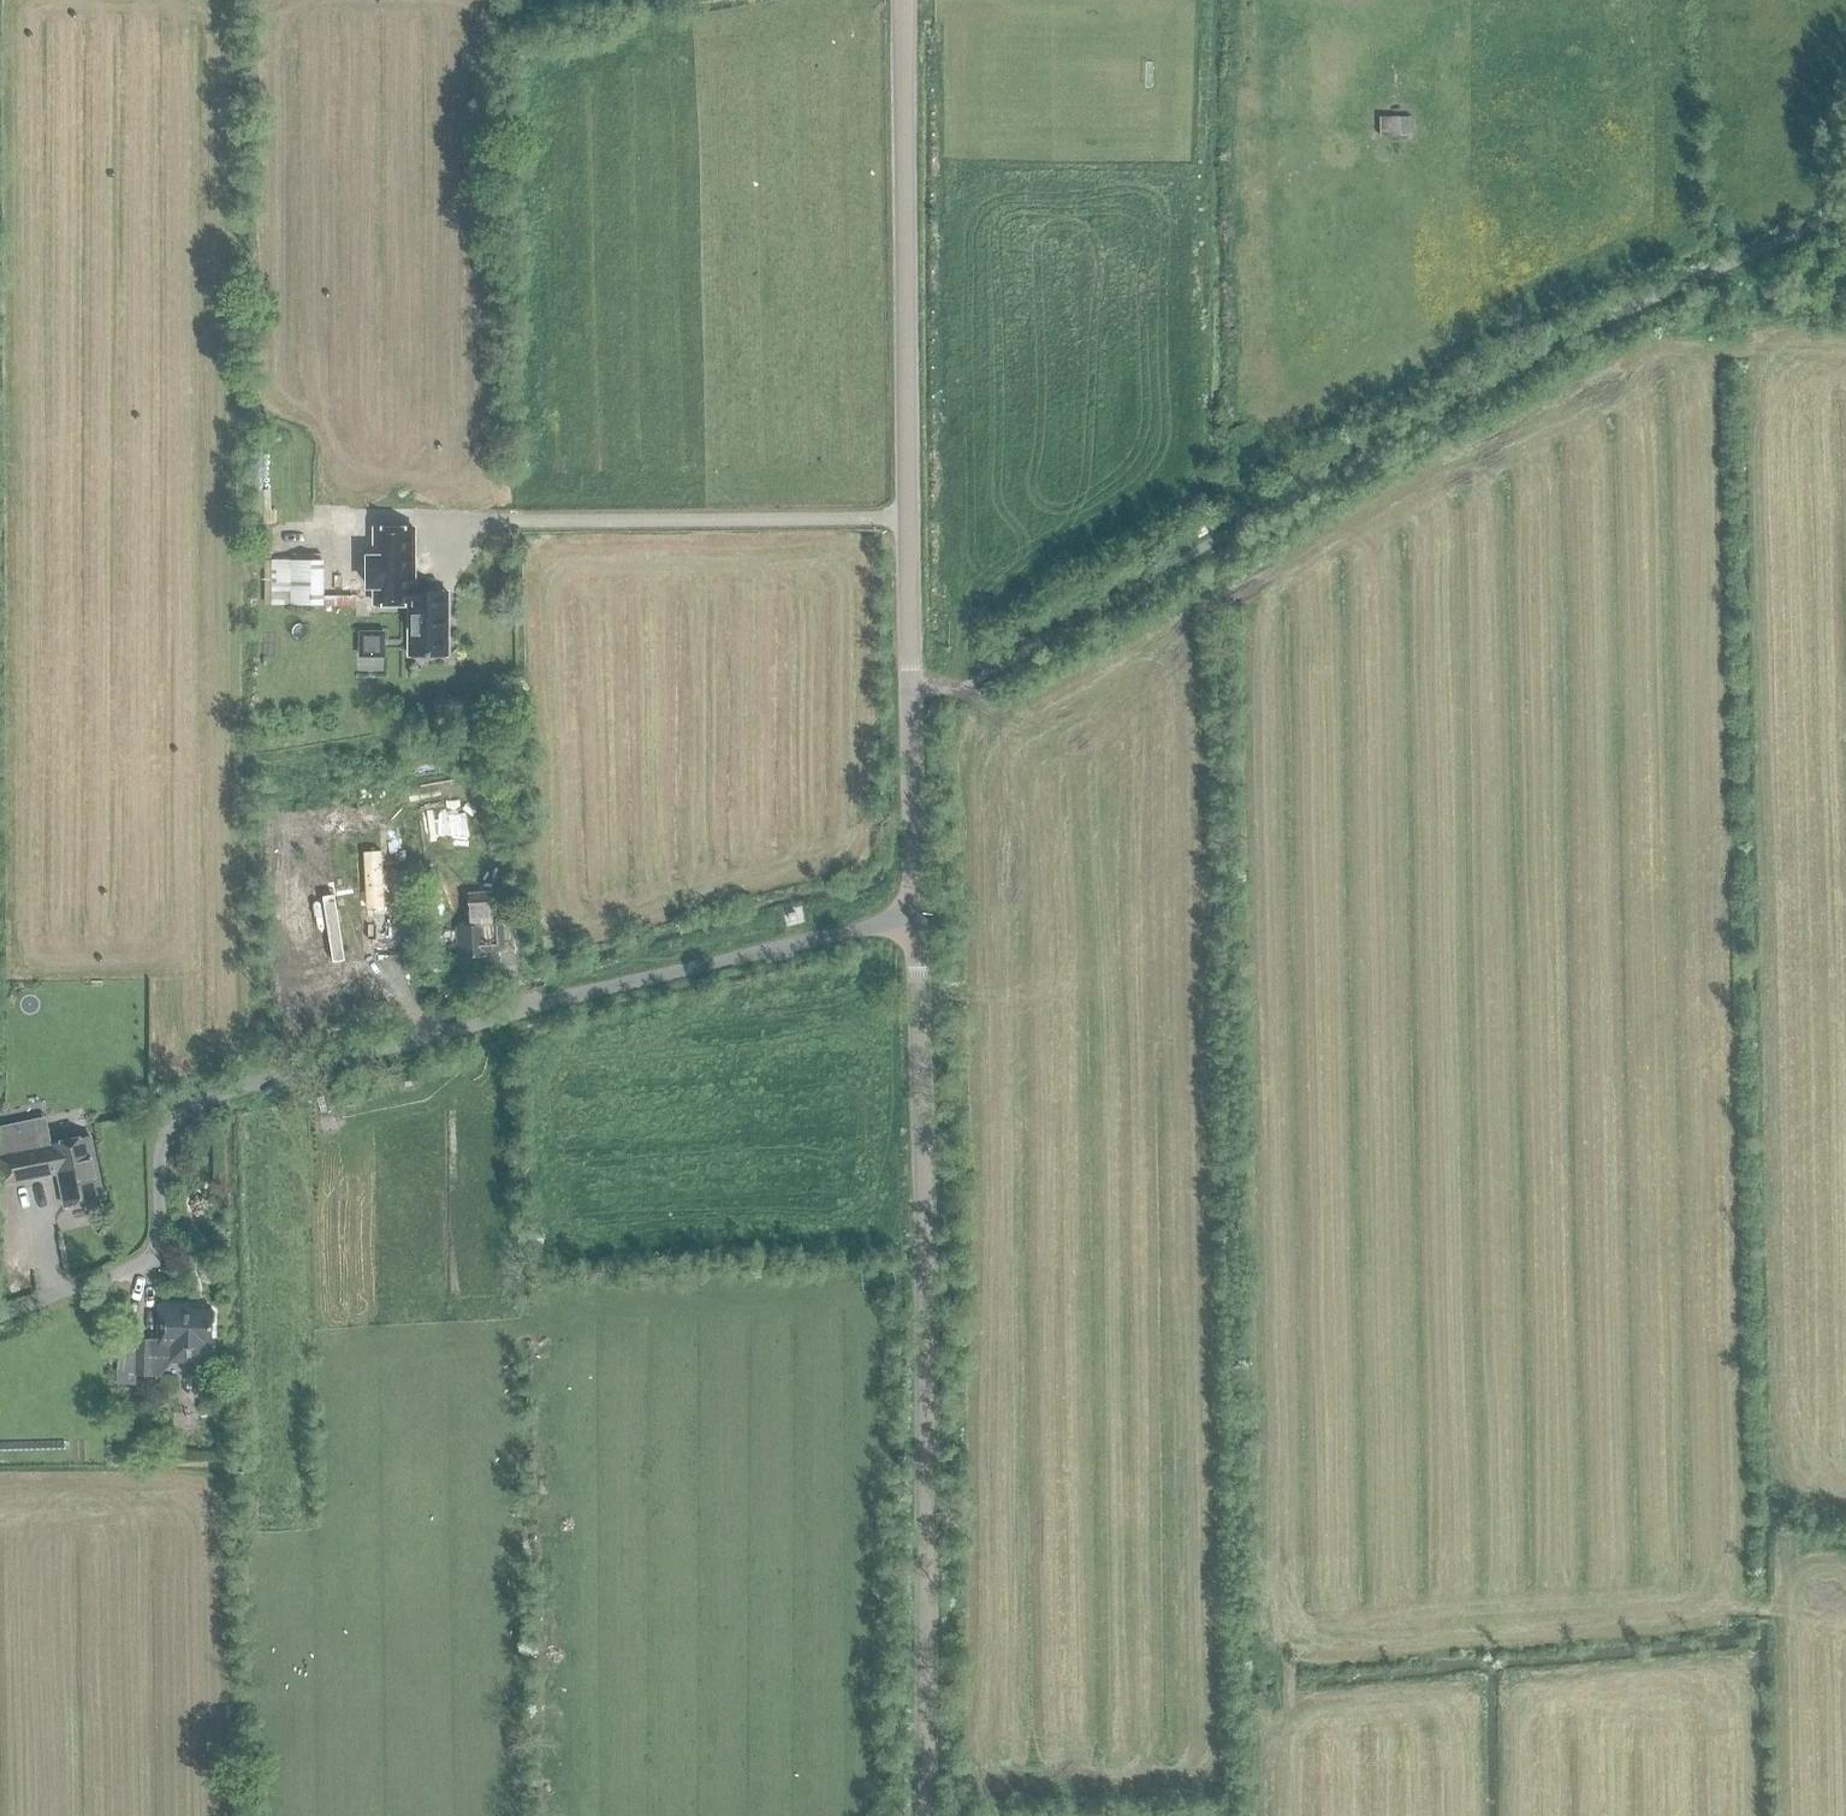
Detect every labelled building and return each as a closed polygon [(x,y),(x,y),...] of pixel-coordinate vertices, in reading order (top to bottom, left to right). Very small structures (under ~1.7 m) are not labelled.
[(1388,129),(1405,132),(1407,118),(1391,115),(1388,129)] [(412,654),(448,653),(447,590),(414,591),(413,528),(375,529),(375,605),(410,604),(410,612),(412,612),(412,654)] [(272,605),(324,605),(324,560),(272,560),(272,605)] [(388,629),(363,630),(365,659),(389,657),(388,629)] [(457,922),(459,954),(486,952),(485,939),(499,938),(497,917),(493,916),(491,885),(467,887),(470,922),(457,922)] [(5,1137),(7,1150),(26,1147),(24,1134),(5,1137)] [(10,1182),(59,1172),(66,1205),(104,1197),(91,1135),(53,1143),(53,1145),(0,1156),(0,1165),(4,1183),(10,1182)] [(139,1338),(138,1374),(155,1374),(155,1355),(173,1356),(173,1358),(211,1359),(211,1339),(214,1339),(214,1310),(193,1310),(193,1305),(162,1305),(161,1340),(156,1340),(156,1338),(139,1338)]
